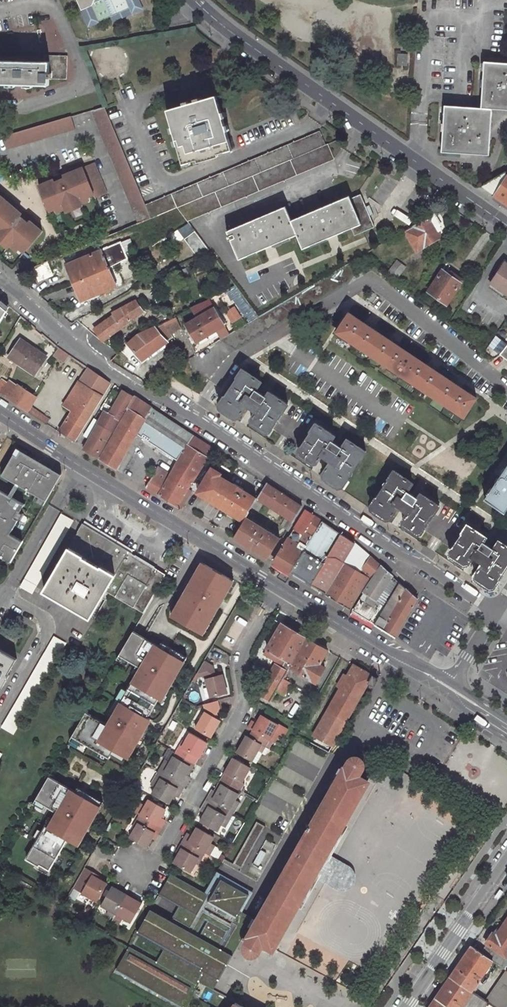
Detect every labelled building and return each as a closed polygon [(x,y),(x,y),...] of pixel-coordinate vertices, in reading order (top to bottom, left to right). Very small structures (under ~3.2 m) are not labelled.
[(88,26),(111,17),(113,22),(144,10),(140,0),(77,0),(88,26)] [(398,53),(397,65),(407,65),(408,54),(398,53)] [(0,60),(0,83),(49,84),(49,78),(66,78),(67,56),(45,55),(44,61),(0,60)] [(484,62),(481,108),(492,109),(506,110),(506,64),(484,62)] [(214,94),(165,110),(182,164),(196,160),(197,163),(204,161),(203,158),(231,149),(214,94)] [(91,110),(110,155),(122,149),(104,106),(91,110)] [(489,156),(492,109),(481,108),(444,106),(441,153),(489,156)] [(7,149),(75,129),(70,116),(3,136),(7,149)] [(324,145),(319,132),(145,205),(151,218),(177,207),(324,145)] [(187,220),(334,159),(328,144),(324,145),(177,207),(187,220)] [(122,149),(110,155),(138,223),(151,218),(145,205),(122,149)] [(70,176),(55,182),(53,179),(39,185),(50,211),(56,209),(65,205),(66,209),(67,212),(83,205),(82,204),(80,200),(89,197),(95,194),(96,198),(108,193),(95,161),(68,173),(70,176)] [(481,185),(494,195),(506,204),(506,174),(504,172),(481,185)] [(8,248),(10,245),(13,242),(19,248),(25,252),(42,231),(30,221),(28,223),(16,213),(18,211),(0,195),(0,241),(8,248)] [(360,195),(349,200),(360,225),(350,229),(353,236),(373,227),(360,195)] [(360,225),(349,200),(347,196),(290,220),(297,235),(303,249),(332,237),(350,229),(360,225)] [(268,247),(297,235),(290,220),(285,207),(227,231),(239,259),(268,247)] [(404,232),(417,254),(441,240),(436,230),(441,227),(434,215),(404,232)] [(10,245),(17,251),(19,248),(13,242),(10,245)] [(122,242),(71,263),(78,281),(112,267),(118,265),(129,258),(122,242)] [(396,258),(386,271),(395,278),(405,265),(396,258)] [(34,268),(39,281),(56,274),(50,261),(34,268)] [(489,284),(506,296),(506,264),(502,261),(489,284)] [(259,317),(221,339),(237,349),(240,343),(243,345),(247,339),(250,341),(254,336),(256,337),(260,332),(263,334),(267,328),(270,330),(274,324),(276,326),(280,321),(283,322),(287,317),(289,319),(293,313),(296,315),(300,309),(302,311),(307,306),(309,308),(313,302),(316,304),(320,298),(322,300),(326,294),(329,296),(333,291),(335,293),(340,287),(342,289),(346,283),(349,285),(358,269),(351,263),(259,317)] [(78,281),(86,299),(119,285),(112,267),(78,281)] [(444,268),(428,292),(447,305),(463,280),(444,268)] [(0,302),(0,305),(6,310),(9,307),(1,300),(0,302)] [(144,310),(136,300),(113,312),(114,314),(104,321),(92,330),(102,341),(144,310)] [(215,306),(187,323),(197,340),(225,323),(215,306)] [(349,312),(337,330),(463,416),(475,398),(349,312)] [(172,335),(183,327),(175,316),(163,322),(172,335)] [(128,343),(142,360),(168,340),(156,325),(137,335),(128,343)] [(20,341),(9,357),(35,375),(47,358),(20,341)] [(499,355),(506,361),(506,345),(499,355)] [(53,356),(64,363),(69,356),(58,348),(53,356)] [(171,353),(161,359),(164,365),(160,367),(163,371),(164,371),(165,372),(177,365),(171,353)] [(75,440),(103,396),(112,381),(89,366),(73,391),(83,397),(61,432),(75,440)] [(262,380),(243,367),(218,405),(236,418),(246,404),(257,412),(252,419),(253,423),(267,432),(271,430),(290,403),(271,390),(264,401),(253,394),(262,380)] [(0,384),(0,394),(1,394),(8,383),(3,380),(0,384)] [(8,399),(16,388),(8,383),(1,394),(8,399)] [(30,407),(37,397),(35,396),(18,385),(16,388),(8,399),(27,412),(30,407)] [(124,389),(116,403),(123,407),(127,410),(135,396),(124,389)] [(73,391),(64,406),(73,412),(83,397),(73,391)] [(100,459),(116,469),(137,434),(142,437),(178,460),(198,473),(214,447),(135,396),(119,424),(121,425),(100,459)] [(47,425),(50,421),(30,407),(27,412),(47,425)] [(116,419),(106,413),(84,449),(97,458),(118,423),(119,424),(127,410),(123,407),(116,419)] [(318,422),(299,449),(300,455),(314,464),(317,463),(323,456),(332,463),(323,477),(342,489),(367,451),(349,439),(340,452),(328,445),(336,434),(318,422)] [(121,472),(142,437),(137,434),(116,469),(121,472)] [(29,456),(17,449),(2,475),(46,501),(54,487),(61,474),(29,456)] [(146,487),(181,509),(192,491),(188,489),(198,473),(178,460),(169,473),(158,467),(146,487)] [(485,497),(505,512),(506,509),(506,465),(485,497)] [(212,467),(197,493),(244,521),(246,517),(252,507),(257,498),(220,475),(221,473),(212,467)] [(413,482),(394,469),(368,507),(387,520),(397,506),(407,513),(402,520),(403,525),(417,534),(421,533),(440,505),(422,492),(414,503),(403,496),(413,482)] [(268,481),(257,498),(264,502),(286,517),(293,521),(304,504),(268,481)] [(8,533),(24,505),(0,491),(0,557),(10,563),(23,542),(8,533)] [(252,507),(259,511),(264,502),(257,498),(252,507)] [(295,526),(305,531),(308,526),(315,531),(324,518),(319,514),(307,507),(295,526)] [(62,513),(20,585),(33,592),(74,521),(62,513)] [(267,558),(279,539),(246,517),(244,521),(234,537),(267,558)] [(286,517),(281,525),(288,530),(293,521),(286,517)] [(304,549),(326,562),(342,534),(327,520),(324,518),(315,531),(307,545),(304,549)] [(69,547),(115,575),(129,551),(82,524),(69,547)] [(469,524),(450,552),(450,557),(464,566),(468,564),(473,558),(482,564),(472,578),(492,591),(506,569),(506,545),(499,540),(489,554),(478,547),(486,535),(469,524)] [(300,541),(307,545),(315,531),(308,526),(305,531),(295,526),(292,530),(296,532),(293,536),(300,541)] [(294,551),(300,541),(293,536),(296,532),(292,530),(273,562),(290,572),(300,555),(294,551)] [(326,562),(312,586),(324,594),(355,545),(342,534),(326,562)] [(300,541),(294,551),(300,555),(304,549),(307,545),(300,541)] [(357,599),(363,589),(366,591),(381,567),(355,545),(324,594),(351,611),(359,600),(357,599)] [(69,547),(44,591),(90,617),(105,591),(115,575),(69,547)] [(326,562),(304,549),(300,555),(290,572),(312,586),(326,562)] [(129,551),(115,575),(105,591),(143,614),(162,581),(167,574),(152,565),(129,551)] [(234,580),(203,562),(180,602),(183,604),(179,610),(176,608),(171,616),(202,634),(218,606),(215,604),(219,598),(222,600),(234,580)] [(386,585),(394,592),(400,584),(381,567),(366,591),(362,598),(353,612),(374,624),(384,608),(375,602),(386,585)] [(374,624),(395,637),(418,600),(400,584),(394,592),(384,608),(374,624)] [(247,605),(253,596),(244,591),(239,600),(247,605)] [(307,638),(281,623),(266,648),(292,663),(307,638)] [(137,634),(133,632),(119,655),(129,661),(141,668),(125,694),(151,709),(158,698),(161,692),(165,694),(184,661),(137,634)] [(54,636),(1,727),(14,734),(66,643),(54,636)] [(289,668),(315,683),(324,668),(319,665),(328,650),(307,638),(292,663),(289,668)] [(266,648),(264,652),(282,663),(280,667),(287,672),(289,668),(292,663),(266,648)] [(18,659),(0,649),(0,689),(18,659)] [(119,655),(117,660),(126,665),(129,661),(119,655)] [(204,679),(208,697),(225,693),(221,674),(214,676),(212,666),(204,661),(196,674),(204,679)] [(280,667),(272,663),(255,692),(270,701),(275,691),(283,679),(285,674),(287,672),(280,667)] [(372,676),(354,665),(327,711),(346,721),(366,686),(372,676)] [(366,686),(370,689),(377,678),(372,676),(366,686)] [(283,696),(291,683),(283,679),(275,691),(283,696)] [(107,725),(86,712),(72,736),(82,742),(109,757),(113,750),(127,758),(146,726),(143,724),(147,717),(151,709),(125,694),(107,725)] [(208,737),(218,720),(213,717),(218,708),(216,700),(201,704),(204,712),(194,728),(208,737)] [(346,721),(327,711),(313,735),(332,746),(346,721)] [(269,741),(274,744),(279,734),(283,736),(286,730),(262,715),(256,724),(252,722),(248,729),(252,731),(257,734),(269,741)] [(253,740),(257,734),(252,731),(249,737),(253,740)] [(184,757),(193,763),(194,763),(206,742),(189,732),(181,745),(179,744),(175,751),(184,757)] [(237,753),(251,761),(258,751),(261,745),(265,748),(269,741),(257,734),(253,740),(249,737),(247,736),(237,753)] [(72,736),(69,740),(79,746),(82,742),(72,736)] [(159,767),(174,777),(172,780),(178,783),(184,773),(189,765),(182,761),(173,755),(169,761),(164,758),(159,767)] [(182,761),(189,765),(184,773),(186,774),(193,763),(184,757),(182,761)] [(242,781),(250,767),(233,757),(221,779),(224,781),(230,784),(240,790),(244,782),(242,781)] [(344,771),(320,813),(343,826),(367,785),(358,779),(364,770),(364,767),(363,764),(361,762),(359,761),(356,760),(354,761),(351,763),(350,765),(346,772),(344,771)] [(151,792),(161,799),(167,802),(178,783),(172,780),(171,782),(155,773),(150,783),(155,785),(151,792)] [(81,839),(100,806),(49,776),(35,799),(45,805),(57,812),(48,827),(45,826),(26,858),(38,865),(39,864),(48,869),(66,838),(74,843),(77,837),(81,839)] [(230,784),(224,781),(221,779),(214,790),(216,791),(222,783),(228,787),(230,784)] [(218,802),(234,811),(239,802),(234,799),(238,793),(228,787),(222,783),(216,791),(214,790),(213,789),(207,800),(211,802),(216,805),(218,802)] [(35,799),(33,804),(43,809),(45,805),(35,799)] [(137,814),(160,827),(164,820),(159,817),(163,809),(147,800),(143,806),(139,803),(134,812),(137,814)] [(198,820),(216,830),(220,824),(225,827),(230,817),(215,808),(216,805),(211,802),(207,800),(199,813),(198,820)] [(343,826),(320,813),(300,847),(323,861),(343,826)] [(128,836),(138,842),(142,844),(144,846),(152,833),(155,835),(160,827),(137,814),(133,821),(136,822),(128,836)] [(257,822),(234,863),(241,867),(264,826),(257,822)] [(188,844),(204,853),(208,855),(214,846),(209,843),(213,837),(196,827),(191,835),(187,834),(183,841),(188,844)] [(189,873),(197,858),(200,860),(204,853),(188,844),(183,841),(179,848),(181,849),(173,863),(175,864),(189,873)] [(300,847),(293,860),(316,873),(340,887),(343,888),(346,888),(348,886),(349,884),(350,883),(350,880),(350,879),(349,876),(348,876),(323,861),(300,847)] [(316,873),(293,860),(274,894),(296,907),(316,873)] [(72,888),(96,901),(106,883),(94,877),(96,874),(84,867),(72,888)] [(252,918),(241,912),(238,919),(208,902),(220,881),(250,898),(252,893),(215,872),(204,892),(208,894),(197,915),(179,905),(169,922),(195,936),(204,920),(208,922),(227,933),(218,949),(231,956),(252,918)] [(159,893),(179,905),(197,915),(208,894),(204,892),(170,873),(159,893)] [(19,877),(18,880),(31,888),(33,885),(19,877)] [(238,919),(241,912),(250,898),(220,881),(208,902),(238,919)] [(99,904),(107,909),(105,913),(112,917),(125,895),(110,886),(99,904)] [(296,907),(274,894),(249,935),(251,936),(245,945),(245,947),(245,949),(246,951),(249,953),(250,954),(252,954),(255,953),(257,951),(262,943),(272,949),(296,907)] [(125,895),(112,917),(119,921),(122,917),(129,921),(140,903),(125,895)] [(136,935),(162,949),(203,972),(217,980),(231,956),(218,949),(199,938),(195,936),(169,922),(150,911),(136,935)] [(496,935),(492,932),(484,943),(486,944),(480,952),(493,960),(501,965),(506,969),(506,919),(496,935)] [(227,933),(208,922),(199,938),(218,949),(227,933)] [(472,991),(493,960),(480,952),(471,946),(450,976),(472,991)] [(155,962),(128,947),(115,971),(180,1006),(184,1006),(196,985),(155,962)] [(196,985),(198,981),(203,972),(162,949),(155,962),(196,985)] [(498,969),(505,974),(486,1001),(495,1006),(506,1006),(506,969),(501,965),(498,969)] [(203,972),(198,981),(212,989),(217,980),(203,972)] [(464,1003),(469,1006),(495,1006),(486,1001),(472,991),(450,976),(429,1006),(461,1006),(464,1003)]
